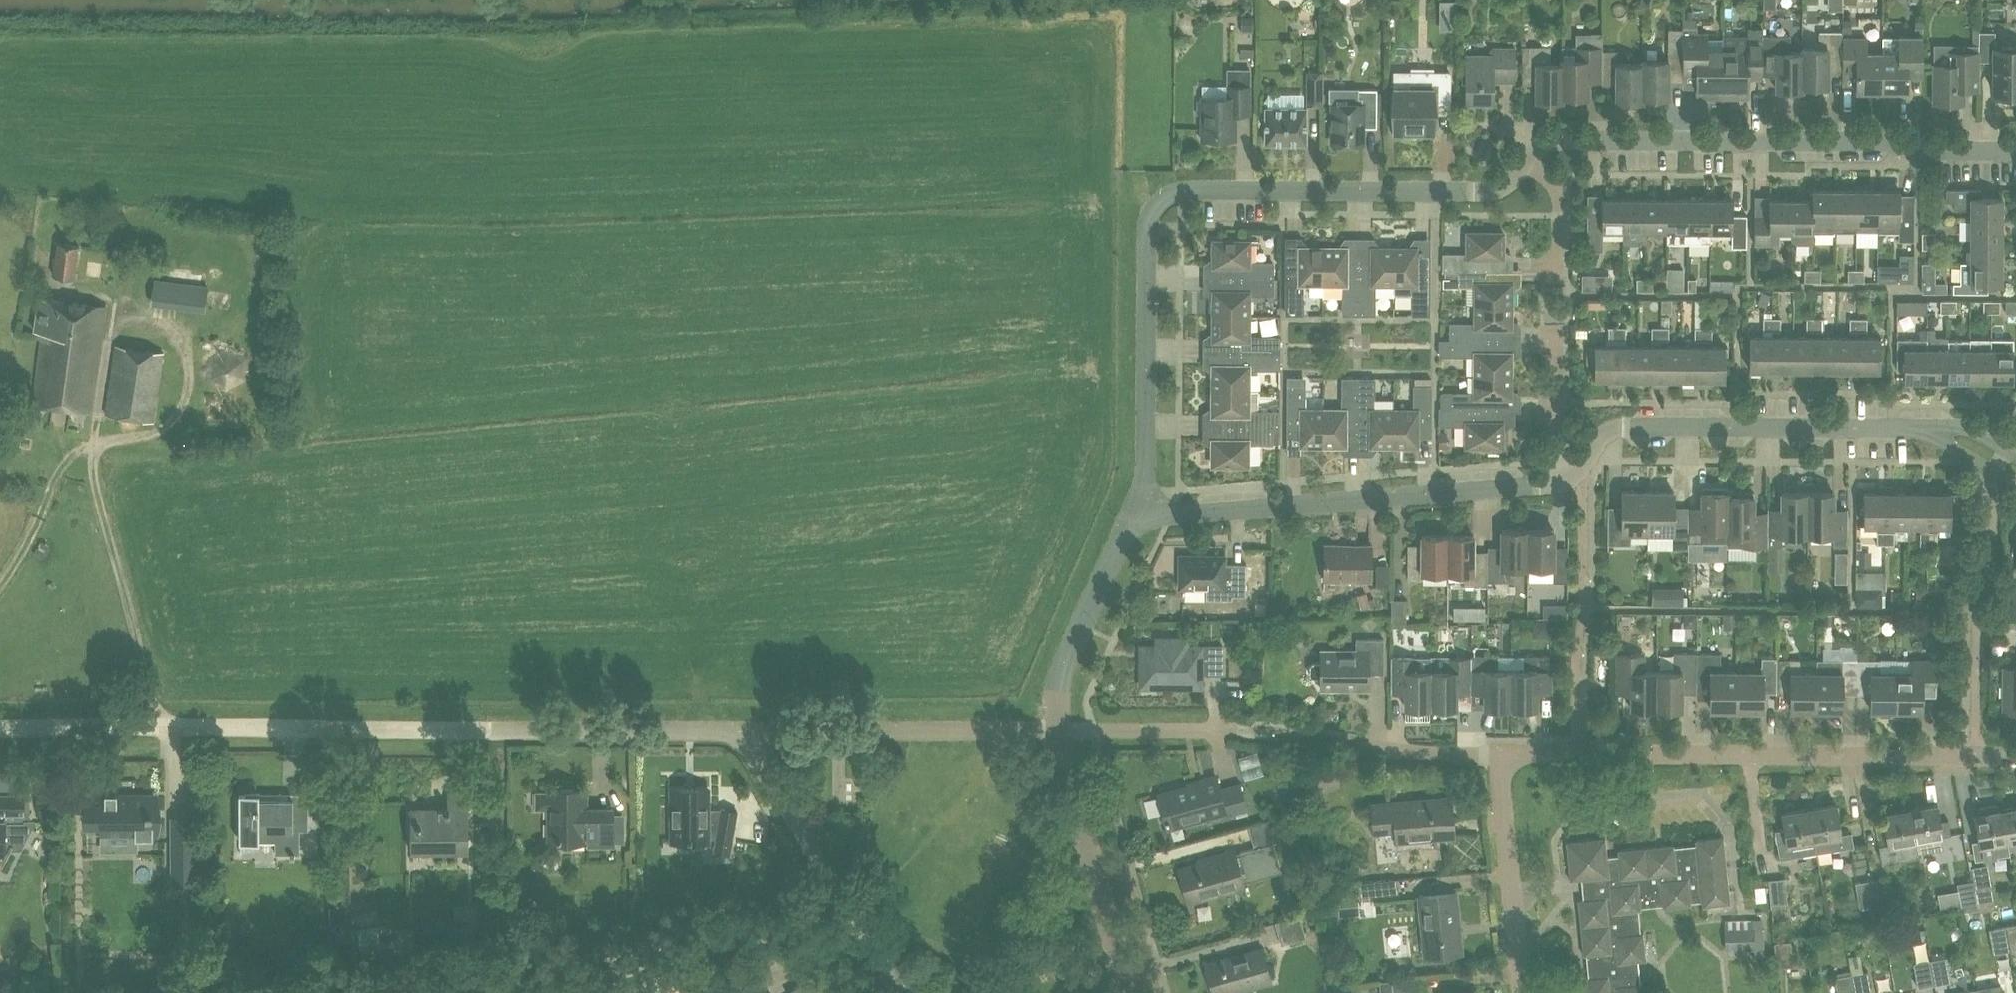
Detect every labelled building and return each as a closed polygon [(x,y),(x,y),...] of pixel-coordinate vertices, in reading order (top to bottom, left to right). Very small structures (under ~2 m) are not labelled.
[(1867,16),(1889,17),(1889,0),(1867,0),(1867,16)] [(1324,18),(1323,3),(1281,5),(1282,19),(1324,18)] [(1242,15),(1242,31),(1254,31),(1254,15),(1242,15)] [(1915,20),(1915,33),(1923,33),(1923,20),(1915,20)] [(1723,68),(1723,49),(1723,38),(1707,38),(1707,34),(1697,34),(1697,27),(1683,27),(1683,47),(1683,62),(1683,74),(1697,74),(1697,98),(1723,98),(1723,68)] [(1803,86),(1829,86),(1829,63),(1843,63),(1843,38),(1843,32),(1819,32),(1819,43),(1815,43),(1815,48),(1802,48),(1802,52),(1803,52),(1803,86)] [(1723,68),(1723,98),(1749,98),(1749,79),(1763,79),(1763,74),(1763,66),(1763,43),(1749,43),(1749,35),(1723,35),(1723,38),(1723,49),(1723,68)] [(1791,36),(1763,36),(1763,43),(1763,66),(1763,74),(1777,74),(1777,90),(1803,90),(1803,86),(1803,52),(1802,52),(1791,52),(1791,36)] [(1909,91),(1909,76),(1923,76),(1923,36),(1899,36),(1899,37),(1883,37),(1883,53),(1883,90),(1909,91)] [(1883,90),(1883,53),(1867,53),(1867,38),(1843,38),(1843,63),(1843,77),(1857,77),(1857,90),(1883,90)] [(1563,97),(1563,63),(1562,63),(1551,63),(1551,46),(1523,46),(1523,77),(1537,77),(1537,100),(1563,101),(1563,97)] [(1603,46),(1562,46),(1562,63),(1563,63),(1563,97),(1589,97),(1589,82),(1603,82),(1603,77),(1603,73),(1603,51),(1603,46)] [(1669,74),(1683,74),(1683,62),(1683,47),(1668,47),(1668,60),(1642,60),(1642,64),(1643,64),(1643,97),(1669,97),(1669,74)] [(2001,47),(2001,51),(1993,51),(1993,91),(2015,91),(2015,47),(2001,47)] [(1466,54),(1466,71),(1466,102),(1494,102),(1495,82),(1515,82),(1515,48),(1493,48),(1493,54),(1466,54)] [(1643,97),(1643,64),(1642,64),(1617,63),(1617,51),(1603,51),(1603,73),(1603,77),(1617,78),(1617,101),(1643,101),(1643,97)] [(1934,64),(1933,103),(1964,103),(1964,90),(1979,91),(1979,52),(1955,52),(1955,64),(1934,64)] [(1237,114),(1250,114),(1251,69),(1227,69),(1227,97),(1202,97),(1202,101),(1198,101),(1198,114),(1202,114),(1202,139),(1237,139),(1237,114)] [(1322,104),(1323,72),(1308,72),(1308,104),(1322,104)] [(1434,132),(1435,104),(1451,104),(1451,76),(1435,73),(1435,72),(1411,72),(1411,73),(1395,75),(1395,132),(1434,132)] [(1349,103),(1333,103),(1333,143),(1363,143),(1363,117),(1377,117),(1378,89),(1349,89),(1349,103)] [(1307,144),(1307,108),(1266,107),(1266,143),(1307,144)] [(1971,209),(1971,219),(2002,219),(2003,197),(1982,197),(1982,189),(1946,189),(1946,202),(1955,202),(1955,209),(1971,209)] [(1835,222),(1835,190),(1813,190),(1813,200),(1813,222),(1814,221),(1814,232),(1814,233),(1834,233),(1835,222)] [(1856,222),(1857,190),(1835,190),(1835,222),(1834,233),(1856,234),(1856,222)] [(1856,222),(1878,222),(1878,190),(1857,190),(1856,222)] [(1900,190),(1878,190),(1878,222),(1878,232),(1899,232),(1899,241),(1914,241),(1915,203),(1900,203),(1900,190)] [(1602,230),(1624,230),(1624,199),(1602,199),(1602,211),(1588,211),(1587,251),(1602,251),(1602,230)] [(1624,199),(1624,230),(1624,243),(1628,244),(1637,244),(1639,243),(1641,243),(1646,243),(1646,231),(1646,199),(1624,199)] [(1646,231),(1667,231),(1668,199),(1646,199),(1646,231)] [(1689,231),(1689,199),(1668,199),(1667,231),(1667,243),(1688,242),(1689,242),(1689,231)] [(1711,199),(1689,199),(1689,231),(1689,242),(1711,242),(1711,231),(1711,199)] [(1711,231),(1731,231),(1731,247),(1747,247),(1747,215),(1733,215),(1733,199),(1711,199),(1711,231)] [(1770,200),(1770,216),(1755,216),(1755,244),(1779,244),(1780,231),(1792,231),(1792,200),(1770,200)] [(1813,200),(1792,200),(1792,231),(1792,240),(1796,244),(1810,244),(1814,239),(1814,233),(1814,232),(1814,221),(1813,222),(1813,200)] [(1971,219),(1971,241),(2002,241),(2002,219),(1971,219)] [(1444,270),(1446,270),(1459,271),(1459,270),(1491,270),(1491,257),(1504,258),(1504,232),(1468,232),(1468,254),(1444,254),(1444,270)] [(1935,233),(1923,232),(1923,241),(1935,241),(1935,233)] [(1227,266),(1227,278),(1273,278),(1273,263),(1250,262),(1250,241),(1214,240),(1214,265),(1227,266)] [(1934,249),(1935,241),(1923,241),(1923,249),(1934,249)] [(1971,241),(1971,262),(2002,263),(2002,241),(1971,241)] [(53,275),(74,278),(78,245),(57,242),(53,275)] [(1303,283),(1310,283),(1310,295),(1323,295),(1324,247),(1300,247),(1300,260),(1287,260),(1287,314),(1303,314),(1303,283)] [(1337,283),(1344,283),(1344,314),(1359,314),(1360,260),(1347,260),(1347,247),(1324,247),(1323,295),(1337,295),(1337,283)] [(1375,314),(1375,284),(1394,284),(1394,248),(1372,248),(1372,260),(1360,260),(1359,314),(1375,314)] [(1430,314),(1430,261),(1417,261),(1417,248),(1394,248),(1394,284),(1394,296),(1408,296),(1408,284),(1413,284),(1413,314),(1430,314)] [(1988,293),(1988,285),(2002,285),(2002,263),(1971,262),(1971,263),(1960,262),(1961,283),(1954,283),(1954,292),(1988,293)] [(1813,270),(1805,269),(1805,282),(1813,282),(1813,270)] [(1856,270),(1848,269),(1848,282),(1856,282),(1856,270)] [(1459,280),(1459,286),(1476,286),(1476,305),(1512,305),(1512,283),(1500,283),(1500,270),(1491,270),(1459,270),(1459,271),(1446,270),(1446,280),(1459,280)] [(1821,270),(1813,270),(1813,282),(1821,282),(1821,270)] [(1865,270),(1856,270),(1856,282),(1865,282),(1865,270)] [(1902,274),(1902,282),(1914,282),(1914,274),(1902,274)] [(1581,275),(1581,291),(1593,291),(1593,275),(1581,275)] [(1214,291),(1214,315),(1250,316),(1250,294),(1273,294),(1273,278),(1227,278),(1227,291),(1214,291)] [(1645,291),(1645,279),(1637,279),(1637,291),(1645,291)] [(1653,291),(1653,279),(1645,279),(1645,291),(1653,291)] [(1667,291),(1667,279),(1653,279),(1653,291),(1667,291)] [(1688,291),(1688,279),(1680,279),(1680,291),(1688,291)] [(1696,291),(1696,279),(1688,279),(1688,291),(1696,291)] [(1710,279),(1710,290),(1733,290),(1733,279),(1710,279)] [(1948,292),(1948,282),(1922,282),(1922,292),(1948,292)] [(183,306),(186,292),(168,288),(165,302),(183,306)] [(90,409),(106,305),(41,295),(36,328),(45,330),(34,401),(90,409)] [(1940,312),(1949,313),(1949,300),(1940,300),(1940,312)] [(1957,313),(1957,301),(1949,300),(1949,313),(1957,313)] [(1984,313),(1992,313),(1992,300),(1984,300),(1984,313)] [(2000,313),(2000,301),(1992,300),(1992,313),(2000,313)] [(1909,309),(1909,301),(1897,301),(1897,309),(1909,309)] [(2006,301),(2006,312),(2015,312),(2015,301),(2006,301)] [(1451,324),(1451,339),(1499,340),(1499,327),(1512,327),(1512,305),(1476,305),(1476,324),(1451,324)] [(1280,352),(1280,337),(1249,337),(1250,316),(1214,315),(1213,340),(1226,340),(1226,352),(1273,353),(1273,352),(1280,352)] [(1773,318),(1764,318),(1763,331),(1773,331),(1773,318)] [(1781,318),(1773,318),(1773,331),(1780,331),(1781,318)] [(1816,318),(1807,318),(1807,332),(1815,332),(1816,318)] [(1825,319),(1816,318),(1815,332),(1824,332),(1825,319)] [(1858,319),(1850,319),(1850,332),(1858,332),(1858,319)] [(1868,319),(1858,319),(1858,332),(1867,332),(1868,319)] [(1609,340),(1618,340),(1618,327),(1609,327),(1609,340)] [(1626,340),(1626,327),(1618,327),(1618,340),(1626,340)] [(1652,340),(1661,340),(1661,327),(1652,327),(1652,340)] [(1669,341),(1669,327),(1661,327),(1661,340),(1669,341)] [(1704,328),(1695,327),(1695,340),(1703,341),(1704,328)] [(1713,328),(1704,328),(1703,341),(1712,341),(1713,328)] [(1927,381),(1948,381),(1948,349),(1948,340),(1949,340),(1949,337),(1935,337),(1935,329),(1927,329),(1927,339),(1927,349),(1927,381)] [(1764,376),(1772,376),(1773,337),(1750,337),(1750,369),(1764,370),(1764,376)] [(1781,376),(1781,370),(1794,370),(1794,337),(1773,337),(1772,376),(1781,376)] [(1794,370),(1807,370),(1807,376),(1815,376),(1815,337),(1794,337),(1794,370)] [(1824,376),(1824,370),(1837,370),(1837,337),(1815,337),(1815,376),(1824,376)] [(1837,370),(1850,370),(1850,376),(1858,376),(1858,337),(1837,337),(1837,370)] [(1881,337),(1858,337),(1858,376),(1867,376),(1867,370),(1881,370),(1881,337)] [(1476,355),(1475,374),(1511,375),(1512,352),(1499,352),(1499,340),(1451,339),(1451,355),(1476,355)] [(1904,380),(1927,381),(1927,349),(1927,339),(1897,339),(1897,369),(1904,369),(1904,380)] [(1948,381),(1970,381),(1970,349),(1970,339),(1949,340),(1948,340),(1948,349),(1948,381)] [(1970,381),(1991,381),(1992,349),(1992,339),(1970,339),(1970,349),(1970,381)] [(163,352),(115,345),(106,414),(153,421),(163,352)] [(1609,385),(1618,385),(1618,346),(1595,346),(1595,379),(1609,379),(1609,385)] [(1626,385),(1626,379),(1639,379),(1639,346),(1618,346),(1618,385),(1626,385)] [(1639,379),(1652,379),(1652,385),(1660,385),(1661,346),(1639,346),(1639,379)] [(1669,385),(1669,379),(1682,379),(1682,346),(1661,346),(1660,385),(1669,385)] [(1682,379),(1695,379),(1695,386),(1703,386),(1703,346),(1682,346),(1682,379)] [(1726,347),(1703,346),(1703,386),(1712,386),(1712,379),(1726,379),(1726,347)] [(1991,381),(2014,381),(2014,349),(1992,349),(1991,381)] [(1249,368),(1280,369),(1280,352),(1273,352),(1273,353),(1226,352),(1226,365),(1213,365),(1213,390),(1249,390),(1249,368)] [(1451,393),(1451,408),(1451,409),(1492,409),(1499,409),(1499,397),(1511,397),(1511,375),(1475,374),(1475,393),(1451,393)] [(1346,445),(1346,433),(1359,433),(1359,392),(1358,392),(1358,379),(1343,379),(1343,409),(1324,409),(1324,445),(1346,445)] [(1375,379),(1358,379),(1358,392),(1359,392),(1359,433),(1371,433),(1371,445),(1395,445),(1395,409),(1375,409),(1375,379)] [(1302,445),(1324,445),(1324,409),(1305,409),(1305,384),(1289,384),(1289,432),(1302,432),(1302,445)] [(1431,386),(1415,386),(1415,410),(1395,409),(1395,445),(1418,446),(1418,433),(1431,433),(1431,386)] [(1249,411),(1249,390),(1213,390),(1213,414),(1226,414),(1226,427),(1273,427),(1273,428),(1279,428),(1279,411),(1249,411)] [(179,398),(169,399),(172,417),(182,416),(179,398)] [(1467,446),(1486,446),(1486,451),(1507,451),(1508,430),(1503,430),(1503,422),(1492,422),(1492,409),(1451,409),(1451,408),(1441,408),(1440,425),(1467,425),(1467,446)] [(1273,427),(1226,427),(1226,439),(1213,439),(1213,465),(1249,465),(1249,443),(1272,443),(1273,428),(1273,427)] [(1439,435),(1439,447),(1447,447),(1447,435),(1439,435)] [(1257,447),(1257,465),(1267,464),(1266,451),(1282,450),(1281,445),(1257,447)] [(1864,525),(1886,525),(1887,486),(1878,486),(1878,493),(1864,492),(1864,525)] [(1895,486),(1887,486),(1886,525),(1908,526),(1908,493),(1895,493),(1895,486)] [(1921,493),(1908,493),(1908,526),(1929,526),(1929,486),(1921,486),(1921,493)] [(1938,487),(1929,486),(1929,526),(1951,526),(1952,493),(1938,493),(1938,487)] [(1702,515),(1688,515),(1688,542),(1727,542),(1727,546),(1728,546),(1728,496),(1729,496),(1729,492),(1729,488),(1702,488),(1702,515)] [(1622,527),(1608,527),(1608,544),(1631,545),(1631,531),(1648,531),(1649,491),(1623,491),(1622,527)] [(1674,492),(1654,491),(1649,491),(1648,531),(1648,536),(1673,536),(1673,549),(1688,549),(1688,542),(1688,515),(1688,513),(1677,513),(1677,510),(1674,507),(1674,492)] [(1754,492),(1729,492),(1729,496),(1728,496),(1728,546),(1768,546),(1768,519),(1754,519),(1754,492)] [(1768,514),(1768,519),(1768,546),(1782,546),(1783,535),(1808,535),(1808,492),(1782,492),(1782,510),(1778,514),(1768,514)] [(1834,492),(1814,492),(1808,492),(1808,535),(1834,535),(1834,546),(1848,546),(1848,514),(1838,514),(1834,510),(1834,492)] [(1488,553),(1488,559),(1488,581),(1512,582),(1512,567),(1528,567),(1528,529),(1503,529),(1502,553),(1488,553)] [(1568,582),(1568,553),(1554,553),(1554,530),(1528,529),(1528,567),(1554,567),(1554,582),(1568,582)] [(1877,532),(1877,544),(1886,544),(1886,532),(1877,532)] [(1894,532),(1886,532),(1886,544),(1894,544),(1894,532)] [(1921,532),(1920,545),(1919,545),(1919,556),(1927,556),(1928,545),(1929,545),(1930,532),(1921,532)] [(1938,532),(1930,532),(1929,545),(1938,545),(1938,532)] [(1408,578),(1423,578),(1424,572),(1448,572),(1448,535),(1422,535),(1422,545),(1408,544),(1408,578)] [(1488,585),(1488,581),(1488,559),(1474,558),(1474,535),(1448,535),(1448,572),(1465,573),(1465,585),(1488,585)] [(1372,545),(1352,545),(1325,544),(1325,580),(1372,580),(1372,545)] [(1233,599),(1233,595),(1246,595),(1247,564),(1226,564),(1226,556),(1180,555),(1180,588),(1207,588),(1206,599),(1233,599)] [(1856,571),(1856,588),(1882,588),(1882,594),(1885,594),(1885,571),(1856,571)] [(1882,594),(1882,588),(1856,588),(1856,606),(1882,606),(1882,594)] [(1357,594),(1361,608),(1376,604),(1374,597),(1368,598),(1366,592),(1357,594)] [(1891,592),(1890,605),(1907,605),(1907,592),(1891,592)] [(1392,599),(1392,626),(1406,626),(1406,620),(1407,600),(1392,599)] [(1264,602),(1251,602),(1251,616),(1264,616),(1264,602)] [(1555,603),(1556,618),(1569,617),(1568,603),(1555,603)] [(1475,606),(1475,621),(1486,621),(1486,606),(1475,606)] [(1697,627),(1697,614),(1684,614),(1684,622),(1688,627),(1697,627)] [(1822,614),(1822,625),(1834,625),(1834,615),(1834,614),(1822,614)] [(1424,635),(1423,657),(1439,658),(1440,635),(1424,635)] [(1223,646),(1202,646),(1202,638),(1158,638),(1158,646),(1142,646),(1142,681),(1163,681),(1163,686),(1202,686),(1202,674),(1223,674),(1223,646)] [(1370,655),(1384,655),(1384,639),(1357,639),(1356,651),(1321,650),(1321,662),(1313,662),(1310,665),(1310,674),(1313,677),(1321,677),(1321,688),(1369,689),(1370,655)] [(1657,709),(1683,709),(1683,685),(1697,685),(1697,681),(1697,653),(1674,653),(1674,671),(1657,671),(1657,709)] [(1711,681),(1711,709),(1737,709),(1738,671),(1737,671),(1725,671),(1725,664),(1721,664),(1721,653),(1697,653),(1697,681),(1711,681)] [(1631,708),(1657,709),(1657,671),(1644,671),(1644,654),(1617,654),(1617,685),(1631,685),(1631,708)] [(1486,684),(1486,708),(1512,708),(1512,670),(1499,670),(1499,655),(1472,655),(1472,657),(1472,684),(1486,684)] [(1552,656),(1525,655),(1525,670),(1512,670),(1512,708),(1538,708),(1538,684),(1552,684),(1552,656)] [(1406,707),(1426,707),(1432,707),(1432,670),(1415,670),(1415,657),(1392,657),(1392,684),(1406,684),(1406,707)] [(1458,707),(1458,689),(1458,684),(1472,684),(1472,657),(1449,657),(1449,669),(1432,670),(1432,707),(1458,707)] [(1737,667),(1737,671),(1738,671),(1737,709),(1763,709),(1763,685),(1777,685),(1777,659),(1777,657),(1762,657),(1762,667),(1737,667)] [(1800,659),(1777,659),(1777,685),(1777,686),(1791,686),(1791,709),(1817,710),(1817,672),(1800,672),(1800,659)] [(1857,686),(1857,660),(1817,659),(1817,672),(1817,710),(1843,710),(1843,686),(1857,686)] [(1897,710),(1897,673),(1897,660),(1857,660),(1857,686),(1871,687),(1871,710),(1878,710),(1878,715),(1881,717),(1890,717),(1893,714),(1893,710),(1897,710)] [(1912,660),(1912,673),(1897,673),(1897,710),(1923,710),(1923,687),(1937,687),(1937,660),(1912,660)] [(2005,667),(2005,711),(2015,711),(2015,667),(2005,667)] [(1238,756),(1244,778),(1266,773),(1257,750),(1238,756)] [(3,864),(11,849),(21,849),(36,819),(30,819),(29,771),(22,771),(23,792),(0,793),(0,862),(3,864)] [(1225,812),(1226,816),(1247,810),(1240,784),(1220,789),(1216,775),(1188,783),(1189,786),(1159,794),(1168,827),(1225,812)] [(614,848),(614,812),(588,812),(588,791),(548,791),(548,792),(536,792),(536,809),(547,809),(547,840),(587,841),(587,848),(614,848)] [(711,810),(711,791),(671,791),(671,839),(711,839),(711,837),(717,837),(715,852),(730,855),(738,811),(722,808),(722,811),(711,810)] [(411,809),(411,851),(469,851),(469,792),(448,792),(448,809),(411,809)] [(137,793),(84,794),(85,826),(101,826),(101,835),(137,835),(159,835),(158,793),(137,793)] [(309,829),(308,793),(279,794),(279,799),(260,799),(260,794),(240,794),(241,841),(276,840),(276,852),(300,852),(300,829),(309,829)] [(1454,836),(1450,797),(1372,804),(1375,833),(1396,831),(1397,842),(1454,836)] [(1717,804),(1691,809),(1700,855),(1724,851),(1726,865),(1741,863),(1737,839),(1723,841),(1717,804)] [(1853,832),(1842,834),(1837,804),(1810,808),(1815,840),(1814,840),(1817,853),(1855,847),(1853,832)] [(1938,805),(1911,810),(1918,854),(1919,853),(1944,850),(1942,839),(1951,838),(1948,821),(1947,821),(1947,823),(1941,824),(1938,805)] [(2010,854),(2007,842),(2001,810),(1997,805),(1979,807),(1978,814),(1975,815),(1980,846),(1981,846),(1984,860),(1997,857),(1997,856),(2010,854)] [(1815,840),(1810,808),(1782,813),(1785,829),(1775,830),(1780,859),(1803,855),(1817,853),(1814,840),(1815,840)] [(2001,810),(2007,842),(2015,840),(2015,808),(2001,810)] [(1672,850),(1659,853),(1663,876),(1678,874),(1675,860),(1700,855),(1691,809),(1665,813),(1672,850)] [(1920,858),(1919,853),(1918,854),(1911,810),(1883,815),(1888,845),(1880,846),(1882,865),(1920,858)] [(1609,813),(1583,818),(1592,865),(1616,860),(1618,875),(1633,872),(1629,848),(1615,851),(1609,813)] [(1210,861),(1180,869),(1189,902),(1192,913),(1194,912),(1191,901),(1245,886),(1243,881),(1281,870),(1273,842),(1280,841),(1273,818),(1249,826),(1255,848),(1236,853),(1235,850),(1209,858),(1210,861)] [(1564,860),(1551,862),(1555,886),(1570,883),(1567,869),(1592,865),(1583,818),(1557,823),(1564,860)] [(730,867),(747,870),(755,823),(738,820),(730,867)] [(171,850),(172,882),(204,882),(203,849),(171,850)] [(1997,909),(1992,884),(1989,863),(1971,866),(1974,880),(1978,905),(1978,906),(1979,912),(1997,909)] [(1671,906),(1700,904),(1699,877),(1669,878),(1671,906)] [(1888,877),(1871,880),(1875,905),(1876,905),(1879,922),(1892,921),(1889,902),(1893,902),(1888,877)] [(1787,902),(1788,902),(1785,878),(1769,879),(1771,904),(1772,904),(1772,909),(1787,908),(1787,902)] [(1400,893),(1399,879),(1358,882),(1360,897),(1400,893)] [(1861,907),(1875,905),(1871,880),(1856,883),(1861,907)] [(1961,908),(1978,906),(1978,905),(1974,880),(1957,883),(1961,908)] [(1756,902),(1767,901),(1765,887),(1755,888),(1756,902)] [(1937,892),(1939,910),(1951,908),(1947,891),(1937,892)] [(1426,957),(1463,953),(1456,893),(1419,897),(1426,957)] [(1734,906),(1717,907),(1717,918),(1735,917),(1734,906)] [(1282,945),(1307,938),(1301,915),(1275,922),(1282,945)] [(1597,922),(1557,929),(1562,957),(1602,949),(1597,922)] [(2006,927),(2010,951),(2015,950),(2015,925),(2006,927)] [(1994,954),(2010,951),(2006,927),(1989,930),(1994,954)] [(1778,967),(1794,966),(1792,941),(1775,943),(1778,967)] [(1717,965),(1722,992),(1748,992),(1746,981),(1764,977),(1758,945),(1738,949),(1740,961),(1717,965)] [(1262,948),(1206,964),(1214,992),(1231,992),(1271,982),(1262,948)] [(1602,949),(1562,957),(1567,982),(1607,975),(1602,949)] [(1852,974),(1855,992),(1872,992),(1868,971),(1864,972),(1860,954),(1848,956),(1852,974)] [(1918,959),(1919,963),(1914,964),(1919,988),(1935,985),(1931,961),(1928,961),(1927,958),(1918,959)] [(1946,958),(1931,961),(1935,985),(1951,982),(1946,958)] [(1852,974),(1836,977),(1839,992),(1855,992),(1852,974)] [(1567,982),(1568,992),(1610,992),(1607,975),(1567,982)] [(1392,980),(1393,992),(1419,992),(1417,977),(1392,980)] [(1991,992),(2003,992),(2001,985),(1990,987),(1991,992)]
